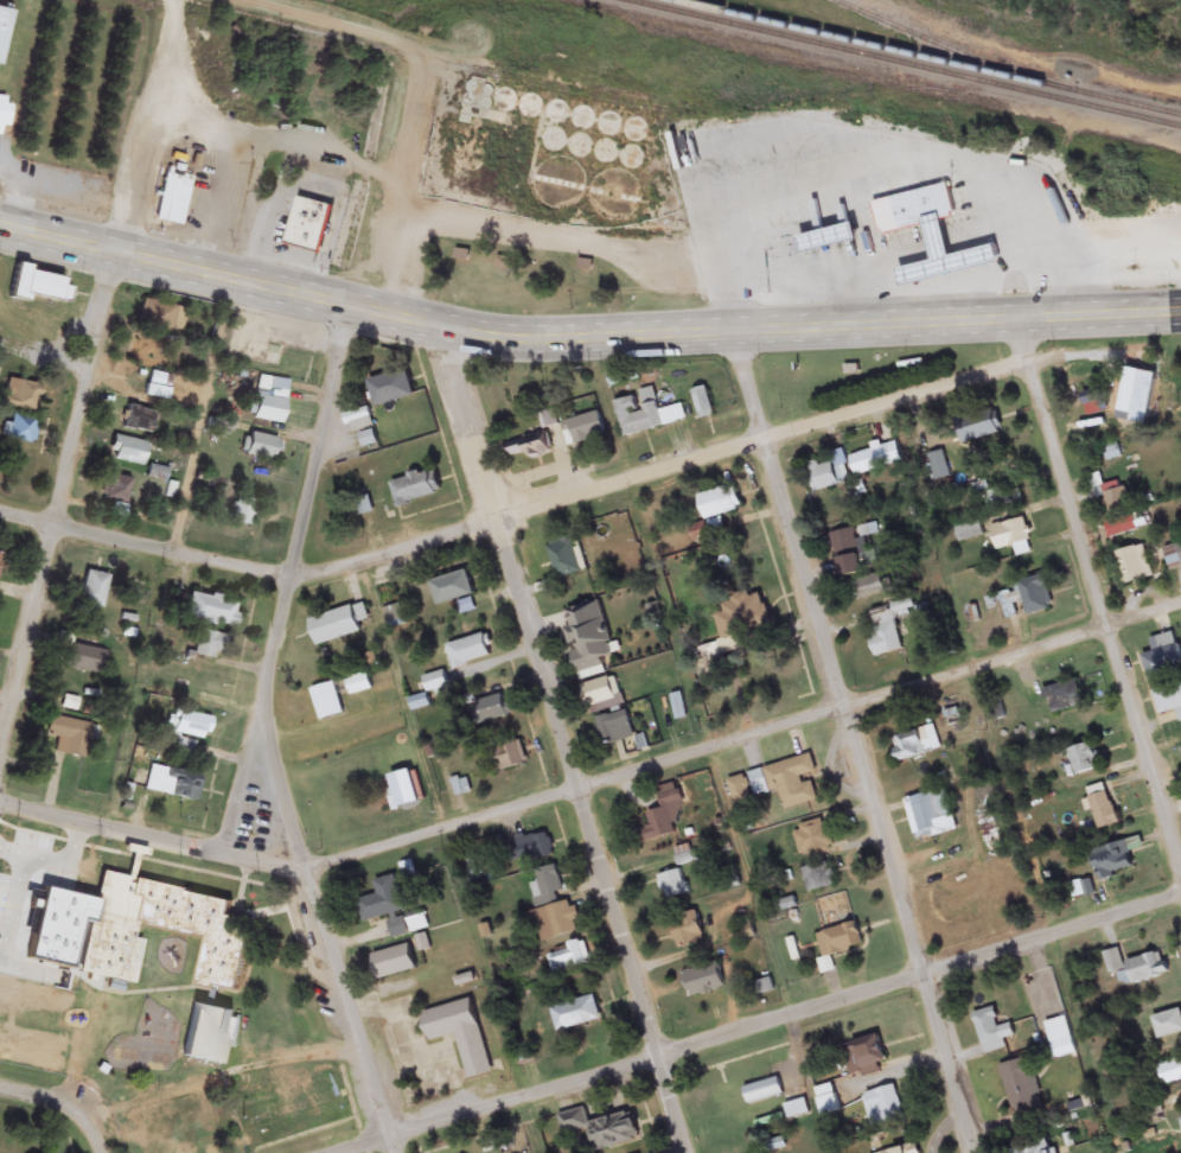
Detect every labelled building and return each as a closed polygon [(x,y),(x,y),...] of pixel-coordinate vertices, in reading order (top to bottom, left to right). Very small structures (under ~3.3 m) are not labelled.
[(5,60),(0,60),(0,2),(17,6),(5,60)] [(4,129),(0,129),(0,89),(9,90),(9,98),(15,100),(13,120),(6,121),(4,129)] [(503,93),(499,95),(498,98),(497,102),(497,106),(499,109),(502,112),(505,113),(509,113),(512,112),(515,110),(517,108),(518,104),(518,101),(518,97),(516,95),(513,93),(510,91),(506,91),(503,93)] [(530,98),(526,101),(525,104),(524,108),(524,112),(526,115),(529,117),(532,119),(536,119),(540,119),(542,116),(544,114),(545,110),(545,107),(545,103),(543,101),(541,98),(537,97),(534,97),(530,98)] [(556,106),(553,108),(551,112),(550,115),(551,119),(553,122),(555,125),(558,127),(562,127),(566,126),(569,125),(572,121),(573,117),(573,114),(572,112),(569,108),(567,106),(563,104),(560,104),(556,106)] [(580,112),(577,114),(575,117),(575,121),(575,125),(577,128),(580,130),(583,132),(587,132),(590,132),(593,129),(595,127),(596,123),(596,120),(595,116),(594,114),(590,112),(588,110),(583,110),(580,112)] [(605,116),(601,119),(600,122),(599,126),(599,129),(601,133),(604,135),(607,138),(611,138),(614,136),(618,134),(619,132),(620,128),(621,125),(620,122),(618,119),(615,116),(612,115),(608,115),(605,116)] [(632,122),(628,125),(627,128),(626,132),(627,135),(628,139),(631,141),(634,142),(638,142),(641,142),(645,140),(647,138),(649,134),(649,130),(647,127),(645,125),(643,122),(639,121),(636,121),(632,122)] [(549,132),(547,134),(544,136),(544,141),(544,145),(547,148),(549,151),(553,152),(556,152),(560,151),(562,149),(564,146),(566,144),(566,140),(564,136),(563,133),(560,132),(557,130),(553,130),(549,132)] [(574,138),(572,140),(569,144),(569,147),(569,151),(572,154),(574,157),(577,158),(581,158),(585,158),(587,155),(589,153),(590,149),(590,146),(590,142),(588,140),(585,138),(582,136),(577,136),(574,138)] [(600,144),(596,146),(595,148),(594,152),(595,157),(596,159),(600,163),(602,164),(606,164),(609,163),(613,161),(615,158),(617,155),(617,152),(615,148),(613,145),(611,142),(607,142),(604,142),(600,144)] [(628,149),(625,152),(623,155),(623,159),(623,163),(625,166),(627,168),(631,171),(634,171),(638,170),(640,168),(643,165),(644,161),(644,158),(644,155),(641,152),(639,149),(636,148),(632,148),(628,149)] [(540,198),(544,205),(551,210),(560,212),(568,211),(575,208),(581,200),(585,193),(586,185),(583,178),(580,171),(574,166),(567,164),(558,163),(551,165),(544,168),(540,174),(537,181),(537,191),(540,198)] [(598,210),(602,217),(609,221),(618,223),(626,222),(633,218),(639,212),(643,205),(644,197),(641,190),(638,183),(632,178),(625,174),(617,174),(609,176),(604,180),(598,186),(595,193),(595,202),(598,210)] [(154,222),(170,226),(183,180),(167,176),(154,222)] [(888,199),(896,230),(955,215),(946,184),(888,199)] [(332,206),(298,198),(286,246),(320,254),(332,206)] [(900,265),(901,284),(959,281),(959,262),(900,265)] [(66,305),(72,281),(13,269),(7,299),(25,303),(27,297),(66,305)] [(140,326),(172,328),(173,305),(141,303),(140,326)] [(415,396),(407,370),(367,382),(376,409),(415,396)] [(32,418),(44,393),(12,377),(0,402),(32,418)] [(288,382),(271,380),(268,398),(252,397),(249,420),(283,424),(288,382)] [(692,392),(701,421),(715,416),(705,388),(692,392)] [(687,422),(683,406),(659,411),(655,391),(614,401),(623,437),(687,422)] [(1082,396),(1085,406),(1099,401),(1096,391),(1082,396)] [(154,413),(128,406),(123,427),(149,434),(154,413)] [(344,415),(347,431),(372,427),(369,410),(344,415)] [(32,445),(37,420),(10,415),(5,440),(32,445)] [(564,421),(567,445),(604,439),(601,415),(564,421)] [(274,463),(279,440),(249,433),(244,455),(274,463)] [(507,447),(513,464),(551,450),(544,433),(507,447)] [(142,468),(148,445),(114,436),(108,459),(142,468)] [(862,475),(900,463),(894,443),(856,455),(862,475)] [(1121,458),(1117,445),(1104,448),(1108,462),(1121,458)] [(809,468),(818,494),(852,482),(841,451),(828,455),(830,461),(809,468)] [(149,480),(166,481),(167,470),(149,469),(149,480)] [(390,483),(396,508),(442,495),(435,470),(390,483)] [(1110,516),(1130,511),(1123,486),(1105,491),(1101,474),(1089,478),(1093,496),(1104,493),(1110,516)] [(131,480),(106,476),(102,501),(128,505),(131,480)] [(990,510),(1022,504),(1019,491),(1001,495),(1000,490),(986,493),(990,510)] [(229,523),(251,530),(259,505),(238,498),(229,523)] [(349,518),(372,516),(371,501),(348,503),(349,518)] [(1030,543),(1025,520),(991,528),(996,551),(1030,543)] [(958,544),(982,537),(978,524),(955,531),(958,544)] [(836,563),(861,558),(863,568),(876,565),(873,553),(868,554),(865,540),(857,542),(854,530),(830,535),(836,563)] [(559,582),(583,574),(571,538),(547,546),(559,582)] [(1164,550),(1170,571),(1180,568),(1180,545),(1164,550)] [(1114,555),(1124,588),(1153,579),(1143,546),(1114,555)] [(474,597),(467,572),(430,583),(438,608),(474,597)] [(79,606),(103,611),(109,578),(85,573),(79,606)] [(887,593),(880,574),(851,585),(858,603),(887,593)] [(1049,612),(1041,579),(1019,584),(1026,617),(1049,612)] [(239,605),(190,593),(184,619),(232,631),(239,605)] [(988,599),(992,625),(1016,620),(1012,594),(988,599)] [(743,652),(739,636),(770,629),(763,596),(721,606),(723,616),(716,618),(722,646),(704,649),(707,660),(743,652)] [(903,651),(895,623),(915,617),(910,601),(870,613),(877,637),(869,639),(875,660),(903,651)] [(138,636),(135,618),(122,620),(125,638),(138,636)] [(1150,682),(1180,671),(1180,655),(1174,634),(1157,639),(1161,651),(1142,658),(1150,682)] [(446,645),(451,668),(493,660),(488,636),(446,645)] [(99,677),(105,654),(70,646),(64,668),(99,677)] [(606,673),(598,646),(570,655),(578,682),(606,673)] [(348,680),(350,695),(370,692),(368,677),(348,680)] [(581,686),(585,707),(620,702),(616,680),(581,686)] [(1053,716),(1084,706),(1076,681),(1045,692),(1053,716)] [(311,691),(321,723),(344,715),(335,684),(311,691)] [(1180,724),(1180,684),(1152,692),(1159,717),(1177,712),(1180,725),(1180,724)] [(410,701),(413,713),(432,707),(428,696),(410,701)] [(478,723),(509,721),(507,699),(476,701),(478,723)] [(212,720),(172,709),(165,731),(206,743),(212,720)] [(633,741),(627,714),(595,721),(601,749),(620,744),(623,756),(635,753),(634,749),(628,750),(626,742),(633,741)] [(54,755),(85,761),(91,726),(50,718),(46,738),(57,740),(54,755)] [(891,738),(897,763),(940,753),(935,728),(891,738)] [(527,765),(521,741),(495,748),(501,772),(527,765)] [(1068,752),(1076,778),(1100,770),(1092,744),(1068,752)] [(749,773),(756,798),(779,792),(784,812),(818,803),(812,779),(818,777),(812,757),(749,773)] [(145,792),(196,805),(203,779),(151,766),(145,792)] [(678,836),(671,806),(682,803),(678,785),(658,790),(663,811),(646,815),(650,829),(643,830),(646,844),(678,836)] [(1118,826),(1106,786),(1087,792),(1099,832),(1118,826)] [(905,801),(916,839),(943,831),(940,820),(954,816),(946,789),(905,801)] [(984,851),(1002,845),(991,811),(973,817),(984,851)] [(793,831),(801,859),(833,850),(825,821),(793,831)] [(518,863),(553,859),(550,834),(515,838),(518,863)] [(1090,853),(1098,882),(1134,872),(1128,853),(1143,849),(1140,839),(1090,853)] [(694,863),(692,848),(676,851),(679,866),(694,863)] [(803,871),(809,894),(836,887),(830,864),(803,871)] [(533,901),(537,911),(558,902),(556,896),(566,892),(555,866),(535,875),(544,897),(533,901)] [(75,974),(98,868),(236,900),(234,911),(261,917),(243,996),(223,993),(215,1008),(230,1012),(219,1069),(175,1060),(189,996),(203,999),(204,994),(192,992),(203,941),(139,928),(132,939),(141,941),(130,987),(75,974)] [(668,903),(690,892),(678,870),(657,881),(668,903)] [(430,932),(426,913),(406,917),(398,878),(375,882),(378,897),(358,901),(362,924),(388,918),(392,939),(430,932)] [(580,932),(571,902),(531,915),(540,944),(580,932)] [(704,943),(697,914),(670,920),(677,950),(704,943)] [(816,936),(826,972),(834,970),(831,959),(864,949),(856,924),(816,936)] [(553,974),(590,965),(585,944),(547,954),(553,974)] [(378,981),(416,971),(410,946),(371,956),(378,981)] [(1123,964),(1120,950),(1104,954),(1110,975),(1126,971),(1130,986),(1169,976),(1163,954),(1123,964)] [(690,1000),(725,990),(718,964),(682,974),(690,1000)] [(756,985),(759,996),(773,993),(771,982),(756,985)] [(551,1009),(557,1033),(601,1022),(595,998),(551,1009)] [(457,1036),(468,1081),(491,1075),(472,1001),(421,1014),(429,1043),(457,1036)] [(985,1057),(1007,1050),(995,1009),(973,1016),(985,1057)] [(1159,1041),(1180,1034),(1180,1012),(1180,1010),(1152,1019),(1159,1041)] [(1045,1024),(1054,1060),(1076,1055),(1067,1019),(1045,1024)] [(878,1065),(885,1063),(879,1037),(850,1044),(859,1080),(880,1075),(878,1065)] [(999,1068),(1012,1115),(1041,1107),(1028,1060),(999,1068)] [(1157,1068),(1164,1088),(1180,1082),(1180,1060),(1157,1068)] [(743,1090),(749,1108),(784,1097),(778,1079),(743,1090)] [(840,1114),(834,1086),(815,1090),(821,1118),(840,1114)] [(863,1097),(873,1127),(904,1116),(894,1087),(863,1097)] [(563,1137),(590,1130),(595,1152),(596,1152),(638,1143),(632,1115),(588,1124),(585,1111),(558,1117),(563,1137)] [(1053,1142),(1010,1152),(1055,1152),(1053,1142)]
